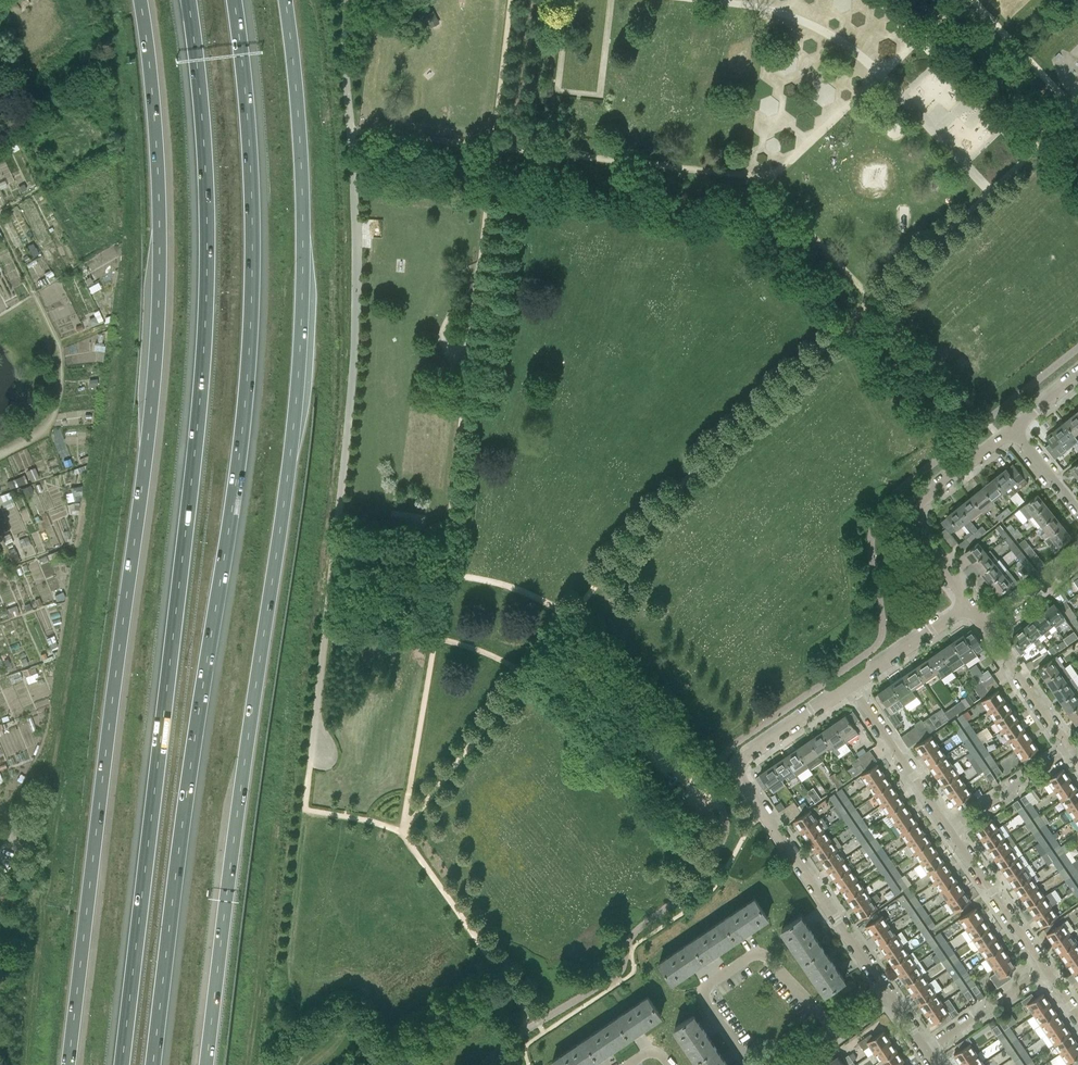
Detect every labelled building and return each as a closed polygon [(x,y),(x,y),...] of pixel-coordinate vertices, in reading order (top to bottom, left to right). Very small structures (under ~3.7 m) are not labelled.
[(431,27),(439,24),(433,11),(425,15),(431,27)] [(99,361),(105,361),(106,344),(97,343),(96,353),(99,353),(99,361)] [(1064,423),(1074,435),(1077,439),(1077,438),(1077,416),(1076,413),(1076,414),(1065,423),(1065,422),(1064,423)] [(1045,447),(1046,449),(1050,453),(1054,459),(1077,440),(1077,439),(1074,435),(1064,423),(1053,432),(1053,431),(1052,432),(1053,433),(1050,435),(1046,438),(1048,440),(1050,443),(1045,447)] [(994,479),(1004,491),(1009,498),(1028,483),(1013,464),(1006,470),(1006,469),(1005,470),(1006,470),(995,479),(994,479)] [(983,488),(992,500),(1004,491),(994,479),(994,480),(983,488)] [(971,497),(980,509),(984,513),(995,504),(992,500),(983,488),(982,488),(983,489),(972,498),(971,497)] [(1021,508),(1019,509),(1027,520),(1029,518),(1046,505),(1045,505),(1045,506),(1037,496),(1037,495),(1029,502),(1021,508)] [(959,506),(959,507),(969,519),(980,509),(971,497),(971,498),(960,507),(959,506)] [(1037,529),(1042,525),(1054,516),(1054,515),(1053,516),(1045,506),(1046,506),(1046,505),(1029,518),(1037,529)] [(969,519),(959,507),(948,516),(947,516),(948,516),(941,522),(941,521),(940,522),(950,533),(957,528),(958,528),(957,528),(963,523),(967,530),(974,525),(969,519)] [(1007,508),(1002,512),(1005,516),(1010,512),(1011,512),(1007,508)] [(1002,512),(996,517),(999,522),(1005,516),(1002,512)] [(1041,535),(1045,540),(1062,526),(1061,526),(1053,516),(1054,516),(1042,525),(1046,530),(1041,535)] [(1010,524),(1006,528),(1010,533),(1014,530),(1010,524)] [(966,540),(959,545),(963,550),(982,535),(978,530),(974,525),(967,530),(969,532),(963,537),(966,540)] [(982,526),(978,530),(982,535),(986,532),(982,526)] [(1062,526),(1045,540),(1049,545),(1054,541),(1058,546),(1057,546),(1058,547),(1070,536),(1062,526)] [(1003,529),(999,533),(1004,539),(1008,536),(1008,535),(1003,529)] [(1014,530),(1010,533),(1015,539),(1019,536),(1014,530)] [(1008,536),(1004,539),(1008,545),(1013,541),(1008,535),(1008,536)] [(1024,539),(1019,543),(1023,549),(1027,554),(1033,550),(1029,545),(1024,539)] [(973,563),(985,554),(977,544),(978,543),(977,543),(965,553),(966,553),(973,563)] [(985,554),(973,563),(973,564),(974,563),(982,573),(981,573),(981,574),(994,564),(989,558),(993,555),(990,550),(985,554)] [(1033,550),(1027,554),(1032,560),(1038,556),(1033,550)] [(1015,556),(1019,560),(1024,556),(1021,551),(1015,556)] [(1024,556),(1019,560),(1031,576),(1037,572),(1024,556)] [(989,584),(990,584),(1002,574),(1007,570),(999,559),(994,564),(981,574),(982,574),(982,573),(990,583),(989,584)] [(1007,570),(1002,574),(1006,579),(1011,575),(1007,570)] [(1002,574),(990,584),(998,593),(998,594),(1011,584),(1010,584),(1006,579),(1002,574)] [(1059,591),(1053,595),(1060,606),(1066,602),(1068,601),(1062,591),(1059,593),(1059,591)] [(1066,602),(1060,606),(1064,611),(1069,607),(1066,602)] [(1054,604),(1043,612),(1053,624),(1055,627),(1066,619),(1054,604)] [(1037,617),(1033,620),(1042,632),(1046,637),(1051,633),(1056,628),(1055,627),(1053,624),(1043,612),(1041,611),(1035,615),(1037,617)] [(1033,620),(1022,629),(1032,640),(1035,645),(1046,637),(1042,632),(1033,620)] [(1015,641),(1012,644),(1020,657),(1025,653),(1035,645),(1032,640),(1022,629),(1021,627),(1015,632),(1016,634),(1012,637),(1015,641)] [(964,635),(964,634),(963,635),(952,643),(951,643),(964,662),(964,663),(976,655),(976,654),(984,648),(971,630),(964,635)] [(1073,632),(1063,639),(1064,640),(1064,641),(1065,642),(1067,645),(1077,638),(1073,632)] [(1064,640),(1057,645),(1058,646),(1060,650),(1067,645),(1065,642),(1064,641),(1064,640)] [(939,651),(951,671),(964,662),(951,643),(951,644),(939,652),(939,651)] [(1046,651),(1041,654),(1045,660),(1050,656),(1056,652),(1052,647),(1046,651)] [(927,659),(926,660),(935,672),(939,679),(951,671),(939,651),(938,651),(939,652),(927,660),(927,659)] [(1045,660),(1041,654),(1026,665),(1029,671),(1045,660)] [(1038,668),(1046,680),(1064,667),(1057,656),(1038,668)] [(914,668),(923,680),(935,672),(926,660),(915,668),(914,668)] [(1046,680),(1053,690),(1071,678),(1064,667),(1046,680)] [(902,676),(910,689),(923,680),(914,668),(914,669),(903,677),(902,676)] [(980,682),(984,688),(995,680),(991,675),(980,682)] [(1053,690),(1061,701),(1077,690),(1077,676),(1077,675),(1072,678),(1071,678),(1053,690)] [(890,684),(890,685),(903,704),(904,704),(908,711),(920,703),(910,689),(902,676),(902,677),(891,685),(890,684)] [(995,680),(984,688),(988,693),(998,686),(995,680)] [(903,704),(890,685),(878,693),(877,693),(878,694),(874,696),(873,696),(887,716),(903,704)] [(1068,712),(1077,705),(1077,690),(1061,701),(1068,712)] [(982,701),(988,711),(1004,700),(997,691),(982,701)] [(971,692),(967,695),(973,703),(976,700),(971,692)] [(967,695),(961,699),(966,707),(973,703),(967,695)] [(988,711),(995,720),(1010,710),(1004,700),(988,711)] [(1068,712),(1076,723),(1077,726),(1077,705),(1068,712)] [(953,706),(944,712),(949,719),(958,713),(953,706)] [(935,713),(929,717),(933,722),(938,719),(942,724),(949,719),(944,712),(942,709),(935,713)] [(833,724),(845,743),(858,734),(851,724),(859,719),(853,710),(852,711),(846,716),(845,715),(845,716),(833,724)] [(995,720),(1001,730),(1017,720),(1010,710),(995,720)] [(962,714),(957,717),(962,724),(967,721),(962,714)] [(921,719),(914,724),(916,726),(919,732),(926,727),(921,719)] [(938,719),(933,722),(937,727),(942,724),(938,719)] [(955,719),(950,722),(955,729),(960,726),(955,719)] [(1001,730),(1008,740),(1024,729),(1017,720),(1001,730)] [(821,732),(829,745),(837,756),(840,753),(837,750),(837,749),(845,743),(833,724),(830,724),(827,726),(826,728),(827,729),(821,733),(821,732)] [(919,732),(904,742),(908,747),(912,744),(923,737),(933,730),(930,725),(926,727),(919,732)] [(916,726),(901,737),(904,742),(919,732),(916,726)] [(971,737),(970,737),(977,747),(982,744),(993,736),(986,726),(975,734),(971,737)] [(971,727),(966,730),(970,737),(971,737),(975,734),(971,727)] [(1008,740),(1015,750),(1030,739),(1024,729),(1008,740)] [(809,740),(808,741),(817,753),(829,745),(821,732),(820,732),(821,733),(809,741),(809,740)] [(964,732),(959,736),(963,742),(968,738),(964,732)] [(915,746),(922,756),(937,745),(931,736),(915,746)] [(968,738),(963,742),(968,749),(973,746),(968,738)] [(1030,739),(1015,750),(1022,760),(1035,751),(1037,750),(1030,739)] [(796,749),(805,762),(817,753),(808,741),(797,749),(796,749)] [(982,744),(977,747),(984,756),(988,753),(982,744)] [(922,756),(928,766),(944,755),(937,745),(922,756)] [(784,757),(797,776),(809,767),(805,762),(796,749),(796,750),(785,758),(784,757)] [(970,752),(977,762),(982,758),(975,749),(970,752)] [(858,757),(862,763),(873,755),(869,750),(858,757)] [(1035,751),(1022,760),(1025,765),(1039,756),(1035,751)] [(988,753),(984,756),(988,764),(993,761),(988,753)] [(873,755),(862,763),(866,768),(876,761),(873,755)] [(928,766),(935,776),(951,765),(944,755),(928,766)] [(772,765),(772,766),(780,778),(784,775),(787,780),(790,780),(797,776),(784,757),(784,758),(772,766),(772,765)] [(858,757),(851,762),(853,765),(854,766),(855,768),(860,764),(864,769),(866,768),(862,763),(858,757)] [(977,762),(983,771),(988,768),(982,758),(977,762)] [(854,766),(847,771),(852,778),(864,769),(860,764),(855,768),(854,766)] [(861,775),(867,785),(883,774),(876,765),(861,775)] [(935,776),(942,785),(957,775),(951,765),(935,776)] [(760,775),(755,778),(763,790),(768,787),(769,787),(769,786),(778,780),(780,778),(772,766),(771,766),(772,766),(760,774),(759,774),(760,775)] [(997,767),(993,770),(997,777),(1002,774),(1002,773),(998,766),(997,767)] [(1047,780),(1041,784),(1048,793),(1054,790),(1069,779),(1063,769),(1047,780)] [(990,772),(985,775),(990,782),(995,778),(990,772)] [(835,773),(829,777),(833,782),(838,778),(835,773)] [(867,785),(874,794),(889,783),(883,774),(867,785)] [(942,785),(949,795),(964,785),(957,775),(942,785)] [(838,778),(833,782),(837,788),(839,786),(840,785),(842,784),(838,778)] [(1054,790),(1061,799),(1076,789),(1069,779),(1054,790)] [(874,794),(881,804),(896,793),(889,783),(874,794)] [(964,785),(949,795),(956,806),(963,801),(967,806),(978,799),(974,793),(971,795),(964,785)] [(813,788),(808,792),(811,797),(817,793),(813,788)] [(841,789),(836,792),(843,802),(848,799),(841,789)] [(1067,809),(1077,802),(1077,792),(1076,789),(1061,799),(1067,809)] [(1025,795),(1020,798),(1024,805),(1029,802),(1035,798),(1030,791),(1025,795)] [(817,793),(811,797),(815,802),(820,799),(817,793)] [(881,804),(887,814),(903,803),(896,793),(881,804)] [(833,794),(829,797),(834,805),(837,802),(838,802),(838,801),(833,794)] [(1017,800),(1012,804),(1017,810),(1021,807),(1017,800)] [(849,801),(844,804),(849,811),(854,808),(849,801)] [(781,802),(775,806),(778,812),(784,808),(781,802)] [(783,809),(787,815),(797,807),(794,802),(783,809)] [(804,802),(799,806),(803,811),(808,807),(804,802)] [(1074,819),(1077,816),(1077,802),(1067,809),(1074,819)] [(887,814),(894,824),(910,813),(903,803),(887,814)] [(841,806),(837,809),(842,817),(846,814),(847,814),(841,806)] [(797,807),(787,815),(790,820),(801,813),(797,807)] [(854,808),(849,811),(853,817),(856,821),(861,818),(858,814),(857,813),(854,808)] [(1035,809),(1029,812),(1033,818),(1038,815),(1035,809)] [(794,821),(801,831),(816,820),(809,811),(794,821)] [(894,824),(901,834),(916,823),(910,813),(894,824)] [(1027,813),(1022,816),(1026,822),(1031,819),(1027,813)] [(846,814),(842,817),(847,824),(851,821),(851,820),(847,814),(846,814)] [(1038,815),(1033,818),(1039,826),(1044,823),(1038,815)] [(816,820),(801,831),(807,841),(823,830),(828,827),(821,817),(816,821),(816,820)] [(975,829),(981,838),(997,828),(991,819),(975,829)] [(1031,819),(1026,822),(1031,830),(1036,826),(1031,819)] [(863,821),(858,825),(862,831),(867,828),(863,821)] [(901,834),(907,843),(923,833),(916,823),(901,834)] [(854,825),(850,829),(855,837),(860,834),(854,825)] [(867,828),(862,831),(867,838),(872,834),(867,828)] [(981,838),(988,848),(1003,838),(997,828),(981,838)] [(1048,828),(1043,832),(1047,838),(1052,834),(1048,828)] [(807,841),(814,850),(829,840),(823,830),(807,841)] [(1039,831),(1034,834),(1040,842),(1044,839),(1039,831)] [(909,856),(914,853),(929,842),(923,833),(907,843),(902,847),(909,856)] [(860,834),(855,837),(860,843),(865,840),(860,834)] [(1052,834),(1047,838),(1050,843),(1055,840),(1052,834)] [(988,848),(995,858),(1010,847),(1003,838),(988,848)] [(1040,842),(1046,852),(1051,849),(1044,839),(1040,842)] [(829,840),(814,850),(821,860),(836,850),(841,846),(837,840),(832,843),(829,840)] [(877,840),(871,844),(876,851),(881,847),(877,840)] [(914,853),(921,863),(936,852),(929,842),(914,853)] [(1062,847),(1056,851),(1060,857),(1066,853),(1069,850),(1065,844),(1062,847)] [(863,848),(869,856),(874,853),(868,845),(863,848)] [(881,847),(876,851),(880,857),(885,853),(881,847)] [(995,858),(1002,868),(1017,857),(1010,847),(995,858)] [(1046,852),(1041,856),(1048,865),(1053,862),(1058,859),(1051,849),(1046,852)] [(821,860),(827,870),(843,860),(836,850),(821,860)] [(936,852),(921,863),(928,872),(943,862),(936,852)] [(874,853),(869,856),(873,863),(878,859),(874,853)] [(1066,853),(1060,857),(1065,865),(1071,861),(1066,853)] [(1002,868),(1008,878),(1024,867),(1017,857),(1002,868)] [(1058,859),(1053,862),(1058,869),(1063,866),(1058,859)] [(827,870),(834,880),(849,870),(843,860),(827,870)] [(890,860),(885,863),(889,870),(894,866),(890,860)] [(928,872),(934,882),(950,872),(943,862),(928,872)] [(876,867),(882,876),(887,872),(881,864),(876,867)] [(1024,867),(1008,878),(1015,888),(1030,877),(1035,874),(1029,864),(1024,867)] [(894,866),(889,870),(893,876),(898,873),(894,866)] [(1069,871),(1073,877),(1077,874),(1077,873),(1074,868),(1069,871)] [(834,880),(841,890),(856,879),(849,870),(834,880)] [(1066,871),(1061,874),(1067,882),(1071,879),(1066,871)] [(887,872),(882,876),(887,882),(892,878),(887,872)] [(934,882),(941,892),(956,881),(950,872),(934,882)] [(1015,888),(1022,898),(1037,887),(1030,877),(1015,888)] [(903,879),(898,883),(902,890),(907,886),(911,884),(907,878),(903,880),(903,879)] [(841,890),(847,899),(863,889),(856,879),(841,890)] [(1071,879),(1067,882),(1071,888),(1075,885),(1071,879)] [(941,892),(948,902),(963,891),(956,881),(941,892)] [(901,892),(894,882),(889,885),(896,895),(901,892)] [(907,886),(902,890),(907,896),(912,892),(907,886)] [(1022,898),(1029,908),(1044,897),(1037,887),(1022,898)] [(847,899),(854,909),(869,899),(863,889),(847,899)] [(963,891),(948,902),(954,912),(970,901),(963,891)] [(1044,897),(1029,908),(1035,917),(1051,907),(1056,903),(1049,893),(1044,897)] [(869,899),(854,909),(861,919),(876,909),(873,904),(880,899),(877,894),(869,899)] [(915,897),(910,900),(916,909),(921,906),(915,897)] [(754,898),(723,920),(736,939),(767,918),(754,898)] [(905,899),(901,902),(906,910),(910,907),(905,899)] [(921,906),(916,909),(923,919),(928,916),(921,906)] [(1051,907),(1035,917),(1042,927),(1057,916),(1051,907)] [(960,919),(967,929),(982,918),(975,908),(960,919)] [(914,911),(909,914),(914,922),(919,919),(914,911)] [(782,929),(804,961),(823,948),(801,916),(782,929)] [(866,927),(872,936),(888,926),(881,916),(866,927)] [(928,916),(923,919),(930,929),(934,925),(928,916)] [(967,929),(974,939),(989,928),(982,918),(967,929)] [(919,919),(914,922),(919,929),(924,926),(919,919)] [(1058,919),(1044,929),(1047,934),(1053,944),(1069,933),(1074,930),(1067,920),(1062,923),(1061,924),(1058,919)] [(723,920),(691,941),(704,961),(736,939),(723,920)] [(872,936),(879,946),(894,935),(888,926),(872,936)] [(974,939),(980,949),(996,938),(989,928),(974,939)] [(927,931),(923,934),(928,941),(932,938),(927,931)] [(939,933),(935,936),(940,942),(944,939),(939,933)] [(1053,944),(1060,954),(1076,943),(1069,933),(1053,944)] [(879,946),(886,956),(901,945),(894,935),(879,946)] [(932,938),(928,941),(933,949),(937,946),(932,938)] [(980,949),(987,958),(1002,948),(996,938),(980,949)] [(704,961),(691,941),(659,963),(672,982),(704,961)] [(1067,964),(1077,956),(1077,946),(1076,943),(1060,954),(1067,964)] [(886,956),(892,965),(908,955),(901,945),(886,956)] [(948,946),(944,949),(948,955),(953,952),(948,946)] [(823,948),(804,961),(826,993),(845,979),(823,948)] [(987,958),(981,963),(987,971),(993,967),(993,968),(1009,958),(1002,948),(987,958)] [(937,954),(932,957),(936,964),(941,961),(946,958),(941,951),(936,954),(937,954)] [(953,952),(948,955),(954,963),(958,960),(953,952)] [(892,965),(899,975),(915,965),(908,955),(892,965)] [(1067,964),(1074,974),(1077,971),(1077,956),(1067,964)] [(946,958),(941,961),(948,971),(953,968),(946,958)] [(990,977),(997,988),(1011,978),(1008,973),(1015,967),(1009,958),(993,968),(996,972),(990,977)] [(899,975),(906,985),(921,975),(915,965),(899,975)] [(962,965),(958,968),(962,975),(966,972),(962,965)] [(954,970),(950,973),(950,974),(955,980),(959,977),(955,971),(954,970)] [(966,972),(962,975),(967,983),(972,980),(966,972)] [(906,985),(913,995),(928,984),(921,975),(906,985)] [(959,977),(955,980),(960,988),(964,985),(959,977)] [(928,984),(913,995),(919,1004),(935,994),(942,989),(935,979),(928,984)] [(971,988),(976,995),(981,991),(976,985),(971,988)] [(968,990),(963,993),(968,1000),(973,997),(968,990)] [(1027,1004),(1034,1014),(1049,1003),(1043,993),(1036,998),(1032,993),(1021,1000),(1025,1006),(1027,1004)] [(919,1004),(926,1014),(941,1004),(935,994),(919,1004)] [(647,996),(616,1018),(629,1037),(660,1016),(647,996)] [(1034,1014),(1041,1023),(1056,1013),(1049,1003),(1034,1014)] [(941,1004),(926,1014),(932,1024),(933,1024),(937,1021),(938,1024),(940,1027),(945,1024),(952,1019),(941,1004)] [(1041,1023),(1048,1034),(1063,1023),(1056,1013),(1041,1023)] [(674,1027),(696,1060),(715,1046),(694,1014),(674,1027)] [(616,1018),(584,1040),(597,1059),(629,1037),(616,1018)] [(1000,1023),(1004,1030),(1009,1027),(1005,1020),(1000,1023)] [(1048,1034),(1042,1038),(1048,1047),(1054,1043),(1070,1033),(1063,1024),(1063,1023),(1062,1024),(1048,1034)] [(996,1025),(991,1029),(996,1035),(1001,1032),(996,1025)] [(870,1034),(857,1042),(867,1057),(874,1052),(889,1042),(882,1031),(873,1038),(870,1034)] [(1013,1033),(1008,1036),(1013,1043),(1017,1039),(1013,1033)] [(1054,1043),(1061,1053),(1076,1042),(1070,1033),(1054,1043)] [(961,1050),(954,1055),(960,1064),(976,1054),(970,1044),(972,1043),(968,1037),(957,1044),(961,1050)] [(1006,1038),(1001,1041),(1005,1048),(1011,1045),(1006,1038)] [(1017,1039),(1013,1043),(1017,1049),(1021,1045),(1017,1039)] [(584,1040),(552,1061),(554,1064),(588,1064),(597,1059),(584,1040)] [(874,1052),(881,1063),(896,1052),(889,1042),(874,1052)] [(1061,1053),(1068,1063),(1074,1059),(1077,1056),(1077,1045),(1076,1042),(1061,1053)] [(1011,1045),(1005,1048),(1010,1055),(1015,1051),(1011,1045)] [(696,1060),(700,1064),(728,1064),(715,1046),(696,1060)] [(882,1064),(899,1064),(903,1062),(896,1052),(881,1063),(882,1064)] [(843,1058),(848,1064),(853,1062),(852,1061),(856,1058),(853,1053),(848,1056),(848,1055),(843,1058)] [(1026,1053),(1022,1056),(1026,1063),(1031,1059),(1026,1053)] [(961,1064),(981,1064),(983,1064),(976,1054),(960,1064),(961,1064)] [(827,1064),(844,1064),(838,1056),(837,1057),(827,1064)]
